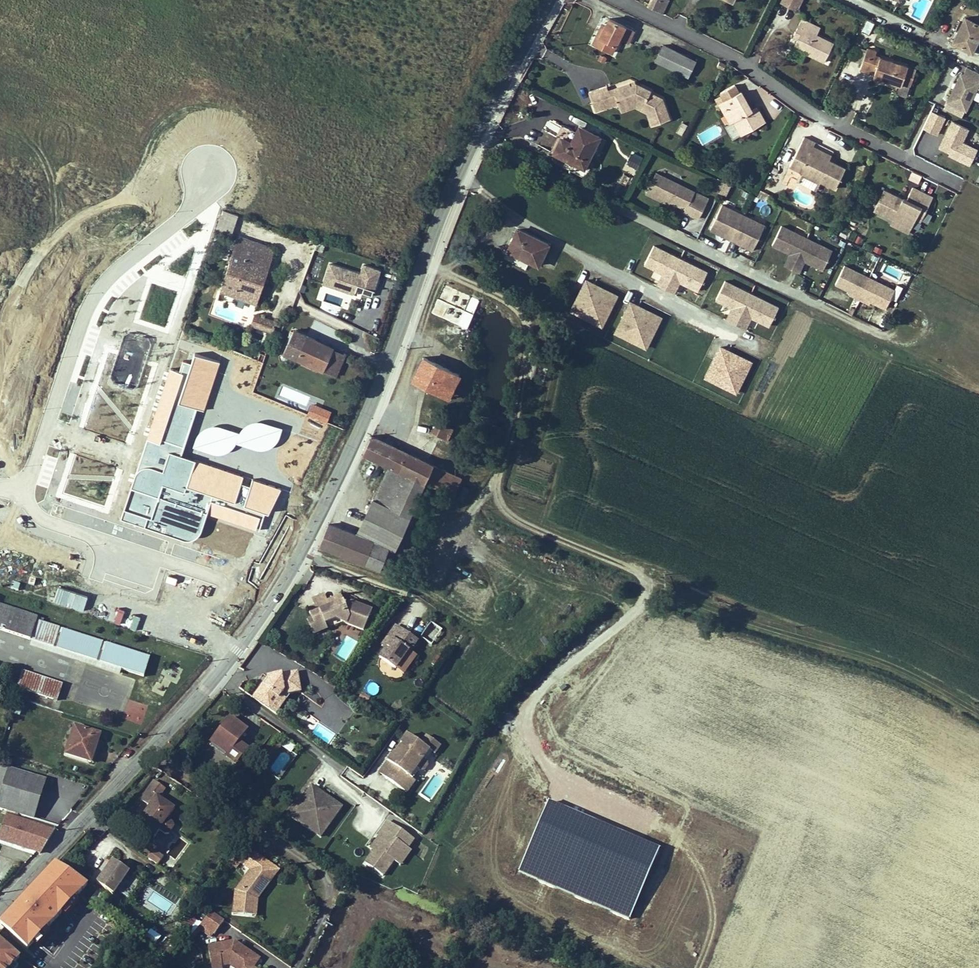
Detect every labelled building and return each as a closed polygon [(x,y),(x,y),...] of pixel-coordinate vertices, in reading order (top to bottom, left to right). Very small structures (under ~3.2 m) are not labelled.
[(664,14),(670,0),(649,0),(647,6),(664,14)] [(780,3),(798,10),(802,0),(781,0),(780,3)] [(971,52),(978,36),(978,25),(965,17),(952,42),(971,52)] [(619,38),(628,42),(634,31),(609,18),(606,24),(604,28),(601,27),(593,43),(611,52),(619,38)] [(817,27),(800,18),(793,31),(797,34),(795,38),(790,46),(821,61),(830,42),(814,34),(817,27)] [(870,31),(874,21),(867,19),(863,29),(870,31)] [(694,60),(662,45),(654,61),(686,76),(694,60)] [(857,67),(866,72),(868,68),(873,71),(871,74),(870,76),(881,82),(882,79),(886,82),(886,85),(895,90),(897,87),(905,73),(875,57),(877,53),(868,48),(857,67)] [(727,64),(720,60),(718,65),(724,69),(727,64)] [(978,84),(978,73),(969,68),(966,75),(963,74),(949,102),(966,111),(978,84)] [(650,71),(647,76),(657,81),(659,76),(650,71)] [(912,77),(905,73),(897,87),(904,91),(912,77)] [(670,119),(663,98),(649,92),(650,90),(636,84),(631,86),(630,82),(608,90),(613,104),(618,102),(617,98),(623,96),(627,104),(634,102),(643,105),(641,109),(648,112),(653,125),(670,119)] [(605,107),(613,104),(608,90),(607,87),(599,90),(605,107)] [(595,110),(605,107),(599,90),(589,93),(595,110)] [(731,121),(739,134),(762,121),(754,107),(748,110),(746,111),(744,107),(746,106),(738,91),(716,102),(728,122),(731,121)] [(623,96),(617,98),(618,102),(621,111),(635,106),(641,109),(643,105),(634,102),(627,104),(623,96)] [(944,117),(930,110),(922,126),(937,133),(944,117)] [(967,128),(951,120),(939,145),(951,151),(950,153),(968,162),(976,147),(961,139),(967,128)] [(683,136),(687,124),(681,121),(676,133),(683,136)] [(561,138),(553,153),(583,168),(599,137),(578,126),(570,142),(561,138)] [(787,164),(832,186),(842,166),(826,158),(808,150),(810,145),(812,141),(801,135),(787,164)] [(550,151),(553,153),(561,138),(557,136),(550,151)] [(808,150),(826,158),(828,154),(810,145),(808,150)] [(687,186),(657,171),(648,188),(664,196),(680,203),(678,207),(692,213),(699,197),(685,191),(687,186)] [(914,215),(918,208),(923,210),(930,196),(909,187),(903,200),(881,189),(874,204),(892,213),(911,222),(914,215)] [(664,196),(648,188),(647,192),(662,199),(664,196)] [(764,226),(722,205),(711,229),(753,250),(764,226)] [(914,215),(919,218),(923,210),(918,208),(914,215)] [(233,233),(238,214),(221,210),(216,228),(233,233)] [(906,231),(911,222),(892,213),(888,222),(906,231)] [(832,251),(781,227),(772,246),(790,255),(785,266),(799,273),(805,262),(823,270),(832,251)] [(548,244),(517,229),(509,246),(515,248),(512,253),(529,261),(538,266),(548,244)] [(238,236),(234,248),(271,260),(275,248),(238,236)] [(704,271),(653,247),(644,267),(662,275),(656,286),(671,293),(677,282),(694,291),(704,271)] [(256,304),(271,260),(234,248),(220,292),(256,304)] [(362,293),(372,296),(380,270),(363,265),(360,274),(330,264),(323,283),(340,289),(341,286),(356,290),(358,285),(360,285),(364,287),(362,293)] [(894,289),(845,266),(836,285),(850,291),(853,293),(851,296),(866,303),(867,299),(871,301),(885,308),(894,289)] [(594,284),(586,280),(571,311),(579,315),(582,310),(594,316),(592,321),(602,326),(617,295),(607,291),(605,295),(592,289),(594,284)] [(774,305),(723,281),(714,301),(732,309),(726,320),(741,327),(747,316),(764,325),(774,305)] [(462,292),(442,283),(437,293),(458,301),(462,292)] [(592,289),(605,295),(607,291),(594,284),(592,289)] [(341,286),(340,289),(357,294),(360,285),(358,285),(356,290),(341,286)] [(639,306),(630,302),(615,333),(623,337),(626,332),(638,338),(636,343),(646,348),(661,317),(651,312),(649,317),(636,311),(639,306)] [(636,311),(649,317),(651,312),(639,306),(636,311)] [(579,315),(592,321),(594,316),(582,310),(579,315)] [(276,322),(254,314),(250,325),(272,333),(276,322)] [(13,346),(15,331),(0,329),(0,344),(13,346)] [(284,352),(297,358),(307,336),(294,330),(284,352)] [(623,337),(636,343),(638,338),(626,332),(623,337)] [(297,358),(323,369),(333,347),(307,336),(297,358)] [(346,353),(333,347),(323,369),(336,375),(346,353)] [(729,351),(720,347),(708,371),(728,381),(724,387),(736,393),(751,362),(740,356),(738,361),(727,355),(729,351)] [(92,364),(94,351),(80,349),(78,362),(92,364)] [(729,351),(727,355),(738,361),(740,356),(729,351)] [(268,512),(281,488),(253,479),(250,485),(241,482),(243,476),(181,455),(197,408),(204,410),(220,362),(195,353),(191,363),(183,361),(179,372),(170,369),(144,448),(158,453),(153,467),(143,467),(138,470),(136,472),(121,518),(126,520),(130,511),(147,517),(144,526),(183,539),(190,540),(195,538),(198,535),(202,530),(207,513),(256,529),(262,510),(268,512)] [(412,380),(424,385),(425,383),(449,395),(459,375),(423,357),(412,380)] [(705,377),(724,387),(728,381),(708,371),(705,377)] [(449,395),(425,383),(424,385),(448,397),(449,395)] [(14,413),(27,415),(29,401),(16,399),(14,413)] [(311,403),(308,415),(328,421),(332,409),(311,403)] [(104,435),(117,438),(121,424),(108,421),(104,435)] [(452,427),(438,421),(432,432),(447,438),(452,427)] [(389,548),(394,550),(417,499),(425,482),(429,485),(452,495),(460,477),(372,435),(363,453),(389,466),(358,535),(328,524),(319,545),(362,562),(363,563),(372,541),(389,548)] [(76,485),(108,494),(117,461),(84,453),(76,485)] [(71,519),(75,504),(62,501),(58,516),(71,519)] [(147,517),(130,511),(126,520),(144,526),(147,517)] [(135,538),(139,524),(125,521),(121,534),(135,538)] [(372,541),(363,563),(380,569),(389,548),(372,541)] [(87,556),(84,570),(99,573),(102,559),(87,556)] [(126,579),(140,584),(144,569),(130,565),(126,579)] [(40,592),(55,595),(58,581),(43,577),(40,592)] [(178,598),(181,585),(167,582),(164,595),(178,598)] [(99,610),(103,597),(92,594),(88,606),(99,610)] [(324,596),(311,601),(314,608),(326,603),(324,596)] [(314,608),(307,610),(310,619),(312,625),(322,621),(323,624),(333,620),(341,623),(361,632),(370,613),(350,604),(344,606),(342,602),(336,605),(334,600),(326,603),(314,608)] [(131,603),(127,618),(141,621),(145,607),(131,603)] [(0,606),(0,630),(30,639),(36,621),(37,617),(0,606)] [(310,619),(306,621),(311,635),(341,623),(333,620),(323,624),(322,621),(312,625),(310,619)] [(33,640),(53,647),(59,628),(42,623),(38,622),(33,640)] [(420,639),(432,646),(442,628),(431,622),(420,639)] [(401,630),(394,625),(382,642),(387,646),(391,640),(393,641),(401,630)] [(181,641),(183,628),(169,626),(166,639),(181,641)] [(102,643),(62,630),(61,634),(56,648),(96,661),(100,647),(102,643)] [(417,641),(401,630),(393,641),(391,640),(387,646),(381,654),(377,652),(370,661),(383,670),(388,663),(395,668),(407,652),(408,653),(417,641)] [(53,647),(33,640),(31,646),(125,678),(127,671),(56,648),(53,647)] [(145,657),(105,644),(100,662),(127,671),(139,675),(145,657)] [(62,684),(22,671),(17,687),(56,700),(62,684)] [(263,683),(255,695),(272,708),(284,691),(287,693),(290,693),(300,691),(297,672),(268,677),(269,680),(266,685),(263,683)] [(275,714),(290,693),(287,693),(284,691),(272,708),(255,695),(253,698),(275,714)] [(124,720),(141,723),(144,703),(127,700),(124,720)] [(299,721),(305,710),(292,702),(285,713),(299,721)] [(246,730),(230,718),(212,741),(211,742),(227,755),(246,730)] [(90,762),(99,735),(74,727),(65,754),(90,762)] [(421,745),(407,736),(401,745),(403,747),(397,756),(395,754),(388,764),(394,768),(386,780),(408,794),(416,782),(411,778),(417,770),(420,772),(425,771),(428,767),(427,762),(424,759),(429,751),(435,755),(441,746),(427,736),(421,745)] [(278,749),(281,745),(274,740),(271,744),(278,749)] [(271,744),(265,752),(272,757),(278,749),(271,744)] [(403,747),(401,745),(395,754),(397,756),(403,747)] [(14,813),(17,814),(32,819),(45,781),(9,770),(11,760),(0,756),(0,809),(7,811),(6,812),(13,815),(14,813)] [(394,768),(388,764),(380,775),(386,780),(394,768)] [(161,789),(150,781),(137,799),(146,805),(131,826),(148,837),(155,827),(164,833),(171,823),(163,817),(170,807),(155,797),(161,789)] [(321,793),(312,786),(291,816),(300,822),(304,817),(315,825),(311,830),(320,837),(341,807),(333,801),(329,806),(318,798),(321,793)] [(321,793),(318,798),(329,806),(333,801),(321,793)] [(659,850),(546,803),(517,870),(630,917),(659,850)] [(53,831),(15,819),(12,818),(13,815),(6,812),(0,830),(0,840),(39,853),(53,831)] [(300,822),(311,830),(315,825),(304,817),(300,822)] [(414,839),(388,821),(377,836),(379,837),(382,839),(373,851),(365,863),(383,876),(394,860),(404,845),(407,848),(414,839)] [(373,851),(382,839),(379,837),(370,849),(373,851)] [(407,848),(404,845),(394,860),(400,865),(411,850),(407,848)] [(151,849),(147,859),(159,865),(163,854),(151,849)] [(258,876),(267,864),(253,853),(243,866),(249,871),(234,891),(232,909),(240,910),(239,916),(251,917),(253,898),(265,882),(258,876)] [(112,861),(96,884),(112,895),(128,872),(112,861)] [(55,863),(0,923),(0,924),(28,949),(86,885),(55,863)] [(278,871),(267,864),(258,876),(265,882),(253,898),(251,917),(254,918),(257,900),(278,871)] [(89,886),(81,895),(94,905),(102,896),(89,886)] [(222,920),(210,911),(199,923),(213,933),(222,920)] [(187,931),(196,920),(191,916),(188,920),(186,919),(180,926),(187,931)] [(154,943),(158,938),(150,932),(146,937),(154,943)] [(0,940),(0,967),(9,967),(19,957),(0,940)] [(233,967),(247,967),(253,960),(243,953),(245,950),(235,943),(209,947),(213,967),(223,967),(230,966),(233,967)] [(245,950),(243,953),(253,960),(247,967),(255,967),(260,961),(245,950)]
